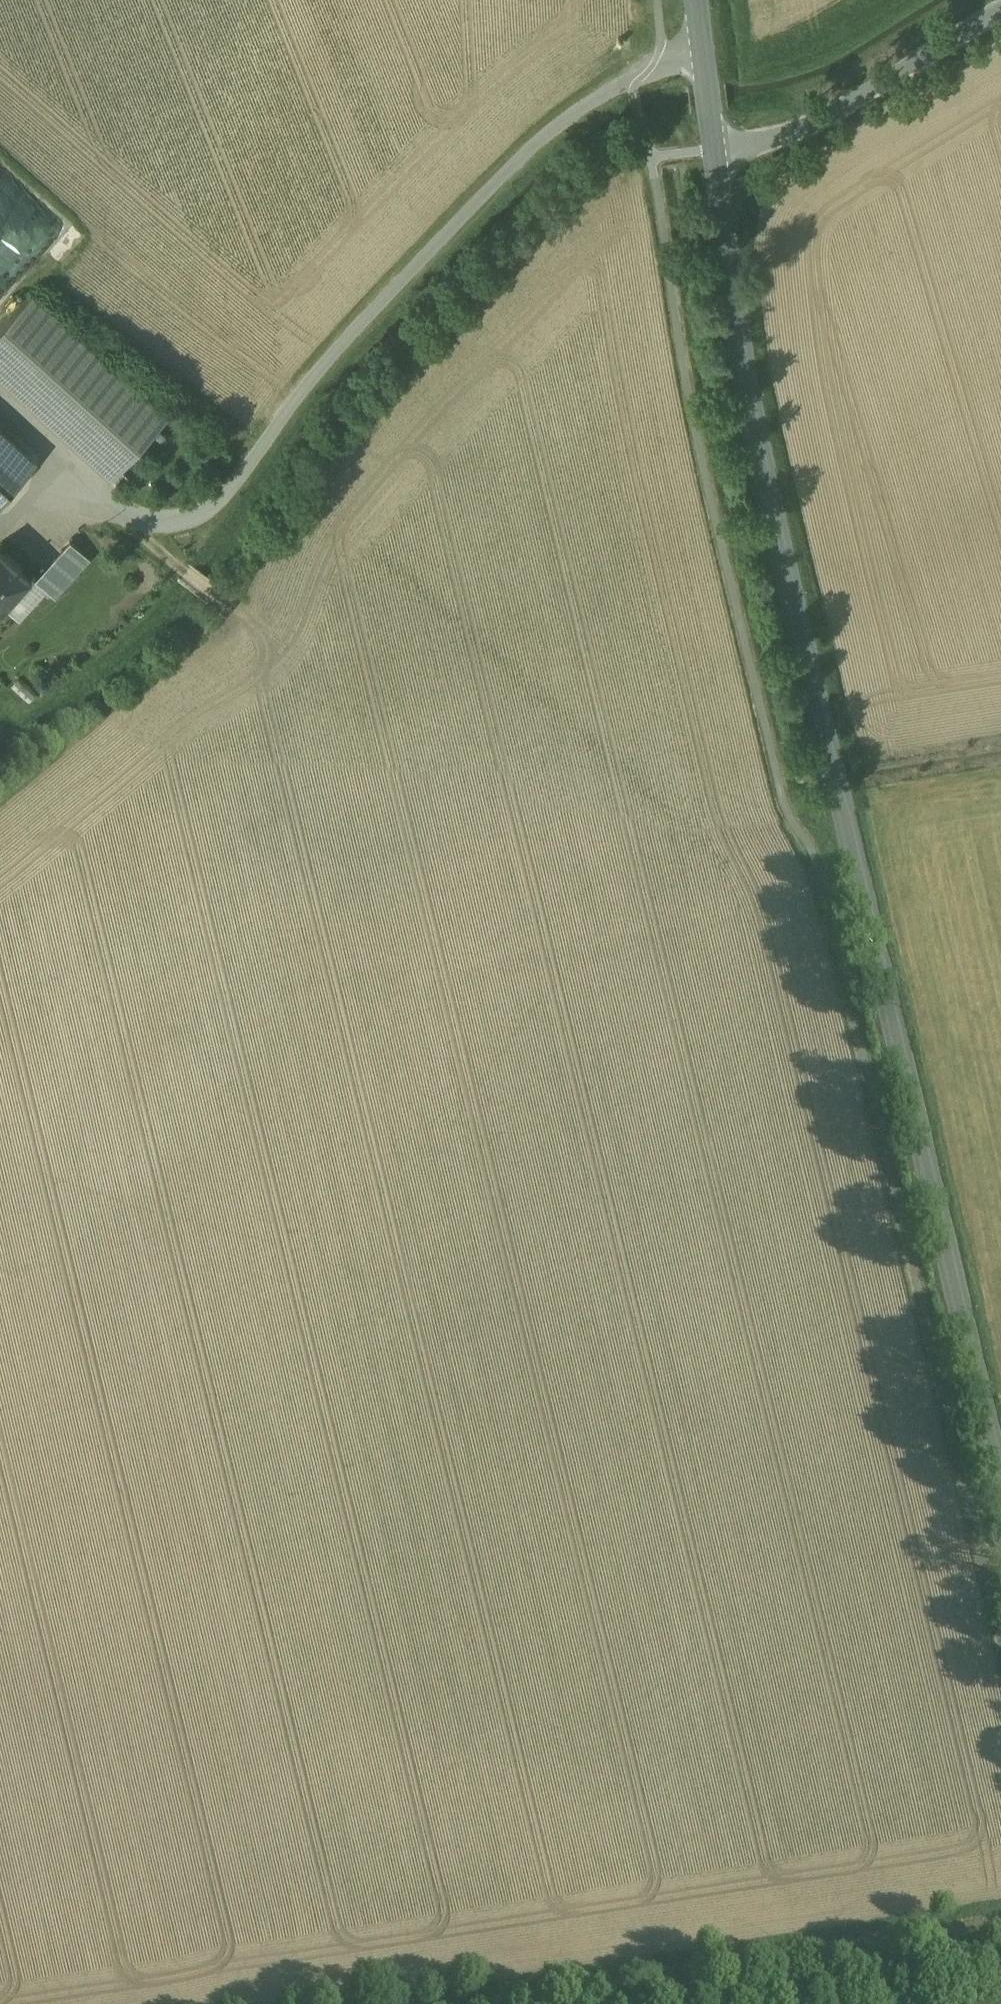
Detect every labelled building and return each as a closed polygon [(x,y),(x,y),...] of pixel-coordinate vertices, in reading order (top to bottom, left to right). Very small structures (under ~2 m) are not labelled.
[(33,296),(0,332),(0,374),(18,390),(112,475),(166,416),(33,296)] [(0,428),(0,498),(35,460),(0,428)] [(71,540),(36,579),(55,596),(81,567),(90,557),(71,540)] [(0,545),(0,610),(32,574),(0,545)]
